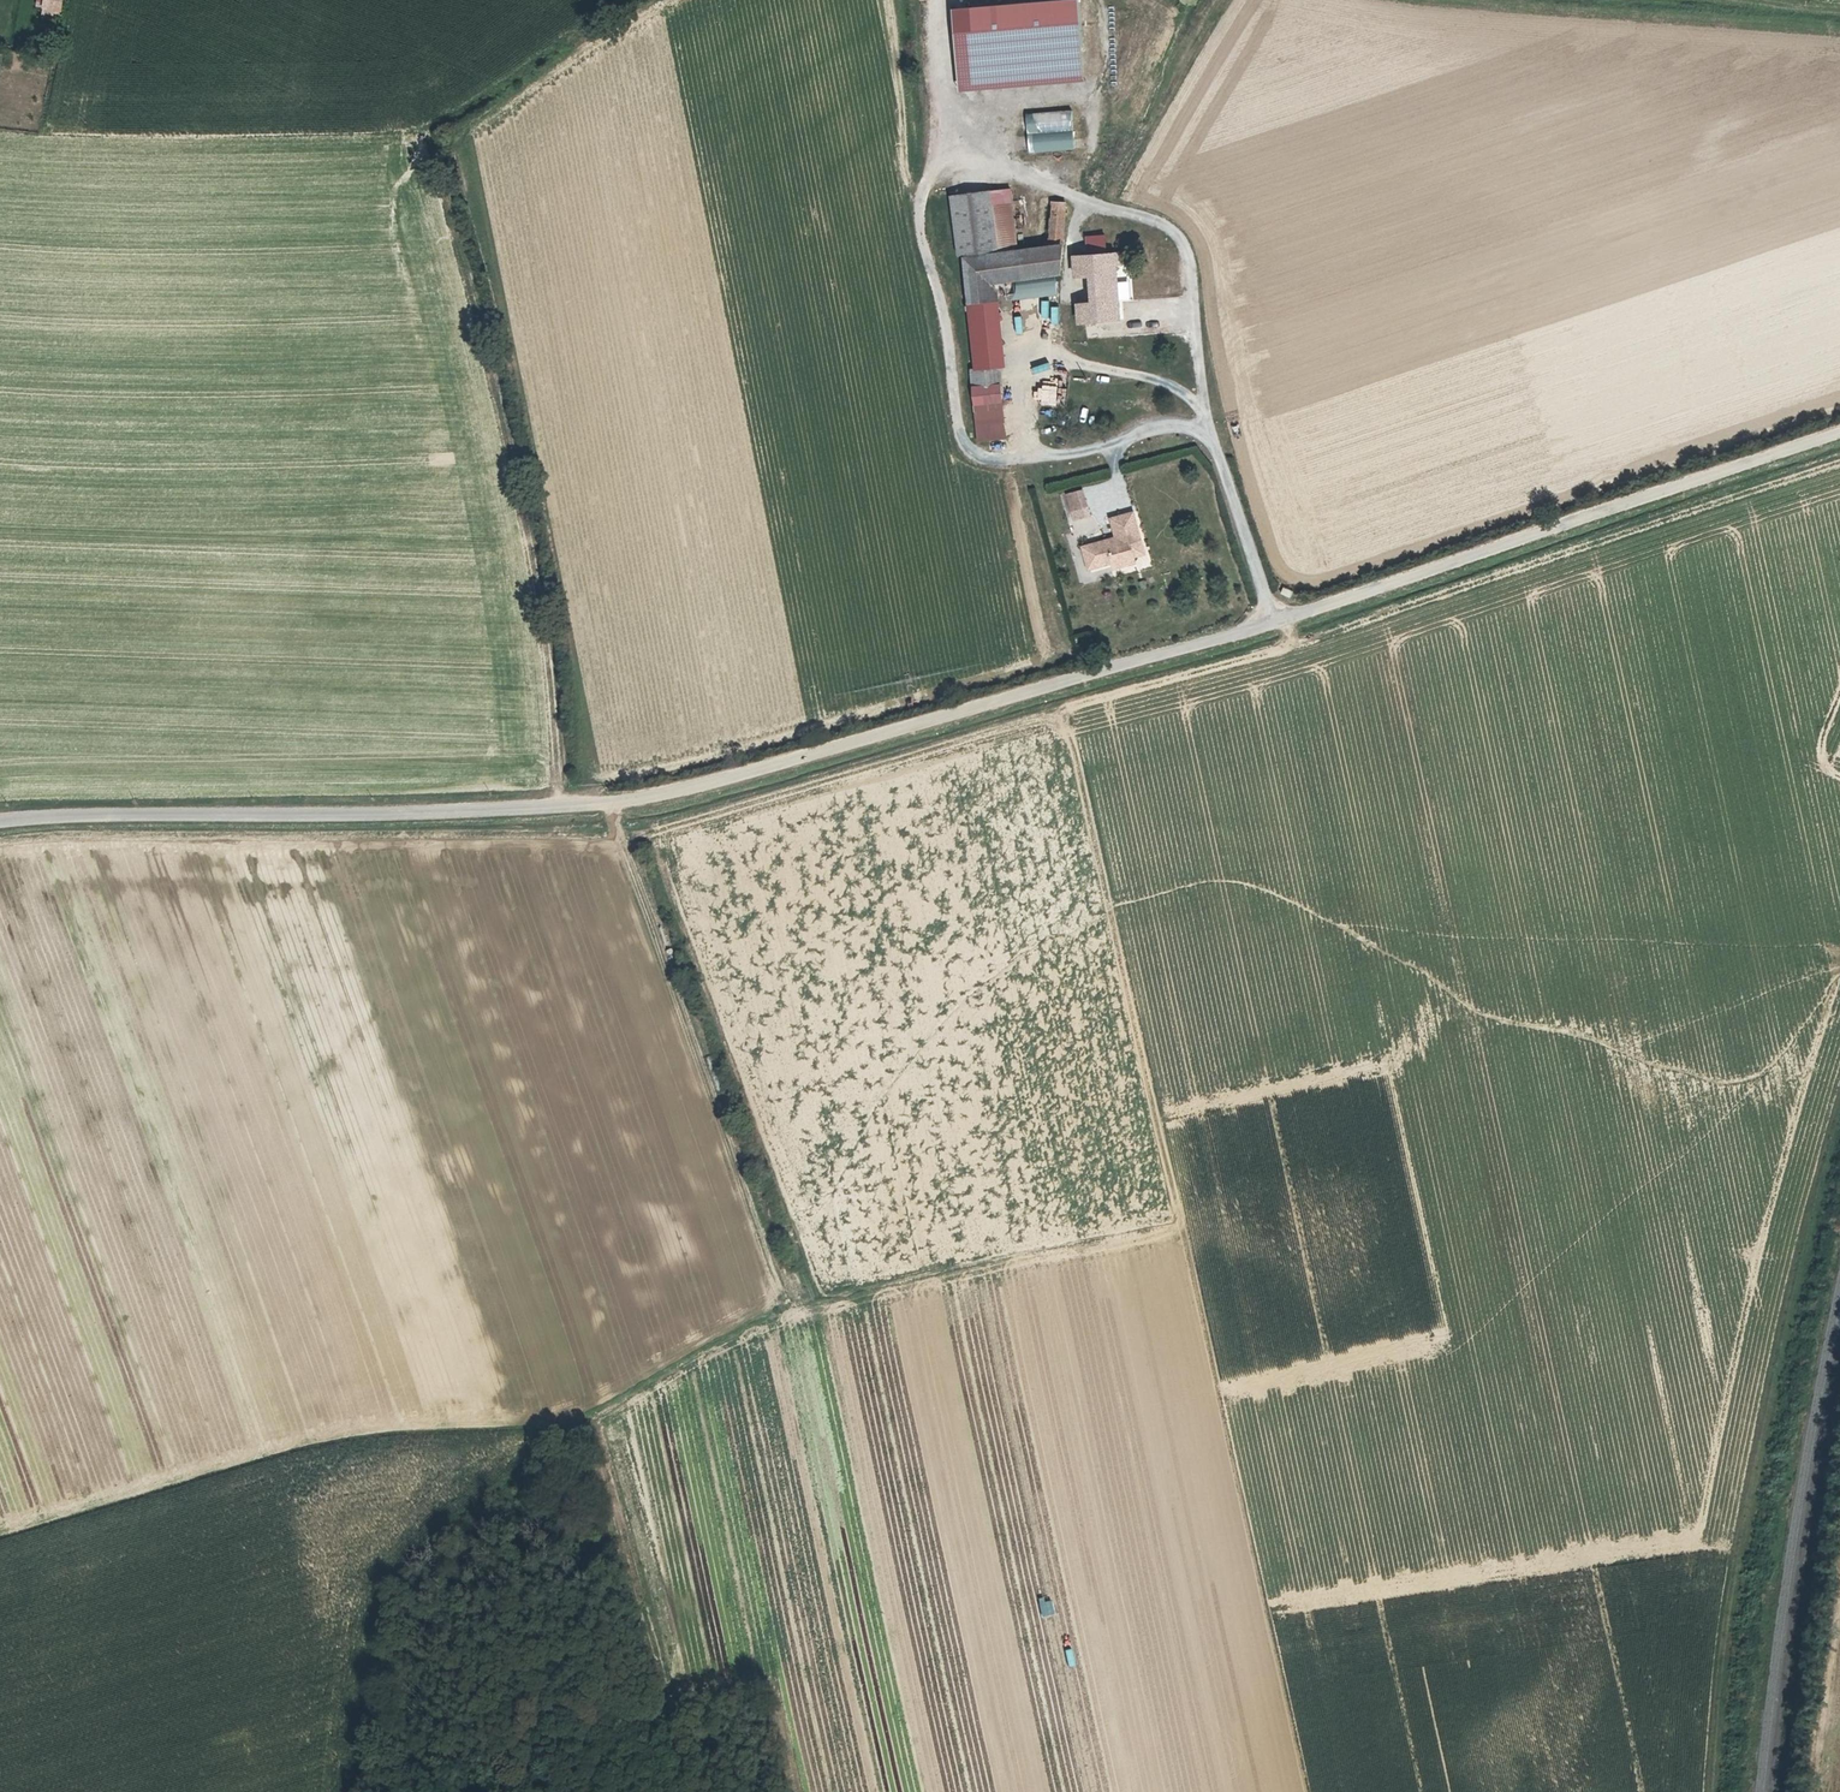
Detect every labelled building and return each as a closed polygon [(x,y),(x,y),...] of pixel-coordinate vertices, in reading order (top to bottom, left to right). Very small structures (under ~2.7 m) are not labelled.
[(44,6),(62,9),(63,0),(46,0),(44,6)] [(1080,1),(952,10),(958,91),(1085,82),(1080,1)] [(60,21),(62,9),(44,6),(42,17),(60,21)] [(1048,160),(1057,160),(1057,163),(1075,161),(1074,147),(1048,150),(1048,160)] [(1011,189),(950,197),(957,257),(1019,249),(1011,189)] [(968,296),(992,293),(991,285),(1059,276),(1069,204),(1050,202),(1047,245),(960,259),(968,296)] [(1085,237),(1087,255),(1105,254),(1104,236),(1085,237)] [(1087,255),(1073,257),(1076,280),(1087,279),(1090,302),(1077,303),(1080,326),(1122,321),(1113,252),(1105,254),(1087,255)] [(968,296),(977,357),(1000,354),(992,293),(968,296)] [(1046,313),(1037,312),(1035,331),(1045,331),(1046,313)] [(1015,353),(1016,361),(1034,358),(1033,351),(1015,353)] [(973,358),(975,374),(1002,371),(1000,354),(977,357),(973,358)] [(1002,371),(975,374),(978,392),(1005,389),(1002,371)] [(1049,381),(1049,382),(1036,381),(1036,403),(1061,404),(1061,381),(1049,381)] [(978,392),(983,430),(1010,427),(1005,389),(978,392)] [(1064,493),(1069,511),(1086,507),(1082,488),(1064,493)] [(1135,547),(1146,544),(1137,514),(1116,520),(1121,539),(1088,548),(1094,570),(1117,563),(1119,569),(1139,563),(1138,557),(1135,547)] [(1092,532),(1088,517),(1068,522),(1072,537),(1092,532)]
